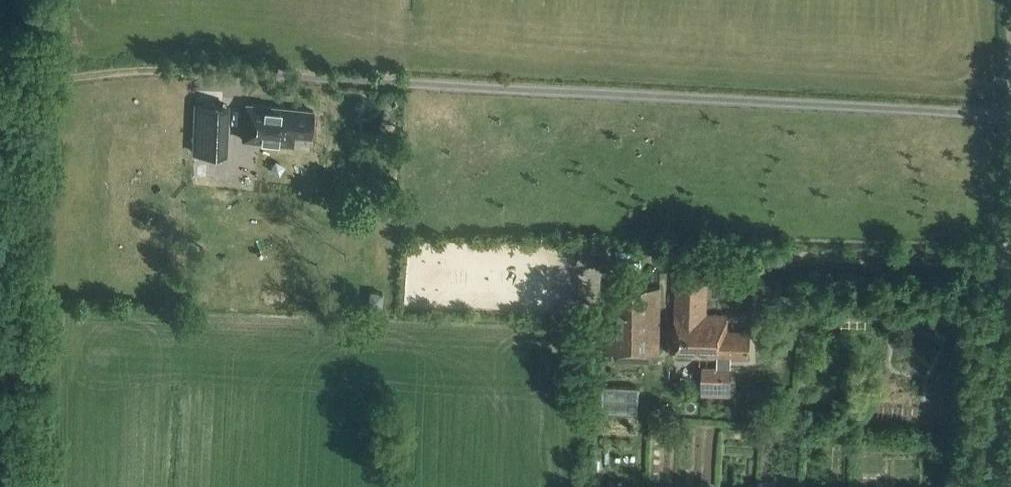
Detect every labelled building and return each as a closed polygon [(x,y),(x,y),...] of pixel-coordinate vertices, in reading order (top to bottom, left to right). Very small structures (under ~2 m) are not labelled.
[(245,103),(241,142),(293,147),(294,138),(311,140),(315,111),(245,103)] [(191,156),(226,157),(228,106),(193,105),(191,156)] [(730,395),(730,370),(730,359),(750,359),(751,330),(727,329),(727,317),(706,317),(707,270),(677,270),(675,357),(718,358),(718,370),(703,369),(703,395),(730,395)] [(658,354),(660,289),(610,287),(607,352),(658,354)] [(369,305),(381,307),(383,294),(371,293),(369,305)] [(641,411),(644,394),(622,391),(620,408),(641,411)]
